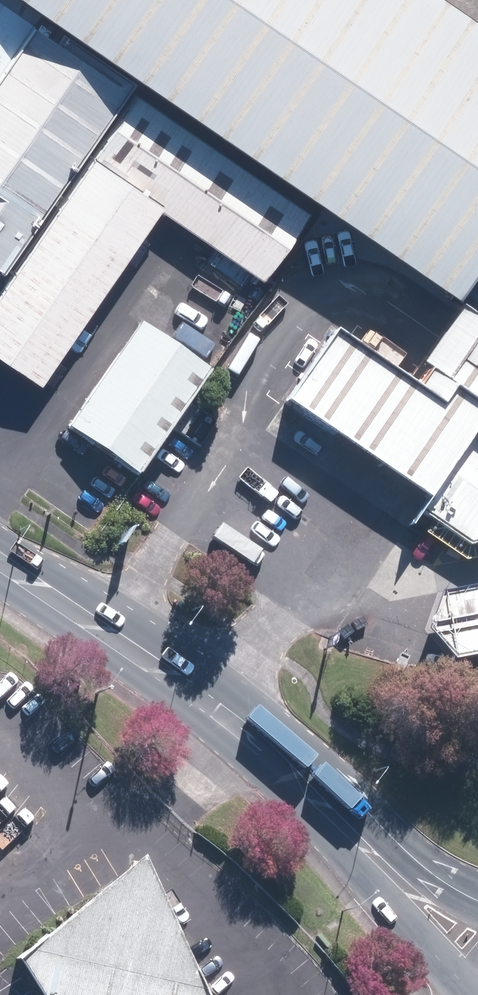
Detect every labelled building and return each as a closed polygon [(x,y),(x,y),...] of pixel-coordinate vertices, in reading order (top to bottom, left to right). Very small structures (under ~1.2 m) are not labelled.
[(38,23),(5,0),(0,0),(0,78),(38,23)] [(451,0),(21,0),(462,301),(477,279),(477,280),(477,18),(451,0)] [(3,279),(135,89),(38,23),(0,78),(0,277),(3,279)] [(135,89),(3,279),(0,284),(0,368),(40,395),(157,225),(250,289),(307,207),(135,89)] [(292,401),(433,497),(425,510),(474,543),(477,543),(477,312),(465,303),(414,379),(341,329),(292,401)] [(207,383),(129,330),(56,435),(134,489),(207,383)] [(445,591),(432,627),(457,657),(477,653),(477,586),(445,591)] [(47,994),(210,994),(148,854),(24,958),(47,994)]
